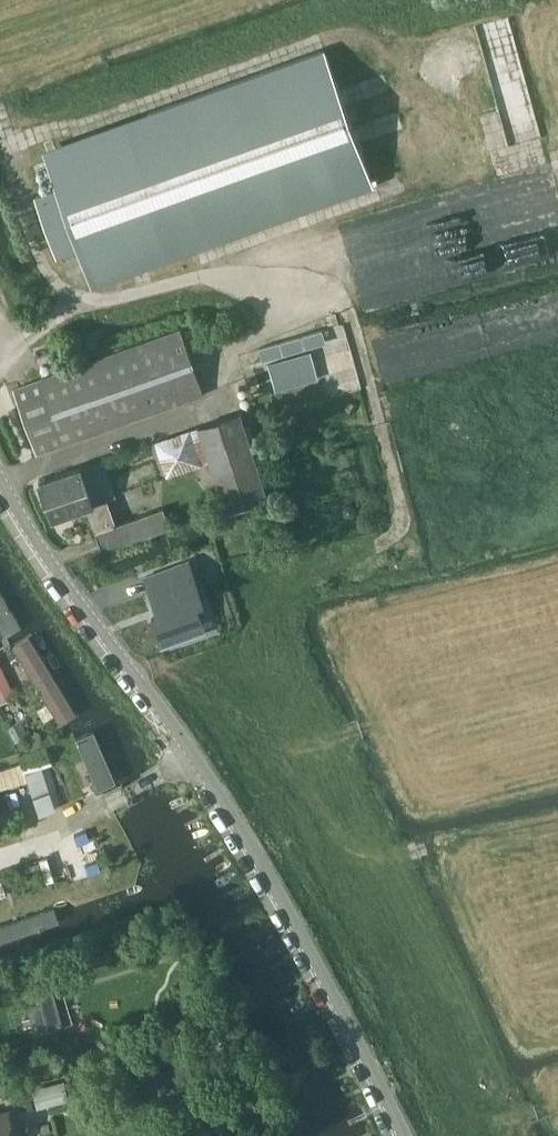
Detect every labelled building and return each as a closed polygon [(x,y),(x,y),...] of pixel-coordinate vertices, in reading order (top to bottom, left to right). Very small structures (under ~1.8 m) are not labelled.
[(196,247),(373,184),(328,71),(320,51),(264,71),(148,113),(149,117),(48,153),(61,188),(38,197),(58,253),(81,245),(94,280),(195,244),(196,247)] [(64,444),(204,394),(181,327),(13,387),(36,454),(64,444)] [(268,494),(241,411),(198,425),(224,509),(268,494)] [(82,465),(39,482),(52,518),(85,505),(103,552),(171,527),(163,506),(117,523),(108,498),(96,503),(82,465)] [(190,560),(146,577),(160,614),(152,617),(160,639),(161,639),(192,627),(196,624),(198,620),(198,614),(194,603),(204,599),(190,560)] [(5,636),(26,623),(0,579),(0,628),(5,636)] [(34,633),(12,646),(64,737),(86,724),(34,633)] [(0,661),(0,696),(14,689),(0,661)] [(98,727),(74,737),(97,791),(121,781),(98,727)] [(51,764),(45,744),(19,752),(25,772),(51,764)] [(0,769),(0,785),(1,790),(28,781),(22,762),(0,769)] [(44,767),(25,774),(33,796),(52,789),(44,767)] [(33,796),(40,816),(59,809),(52,789),(33,796)] [(81,834),(60,842),(71,875),(93,867),(81,834)] [(0,923),(0,937),(72,912),(68,900),(0,923)] [(35,1032),(63,1023),(53,989),(25,997),(35,1032)] [(148,1061),(134,1065),(139,1084),(153,1079),(148,1061)] [(136,1081),(131,1068),(113,1076),(116,1084),(122,1087),(136,1081)] [(65,1078),(33,1087),(39,1106),(70,1099),(65,1078)] [(11,1108),(0,1111),(0,1135),(18,1135),(11,1108)]
